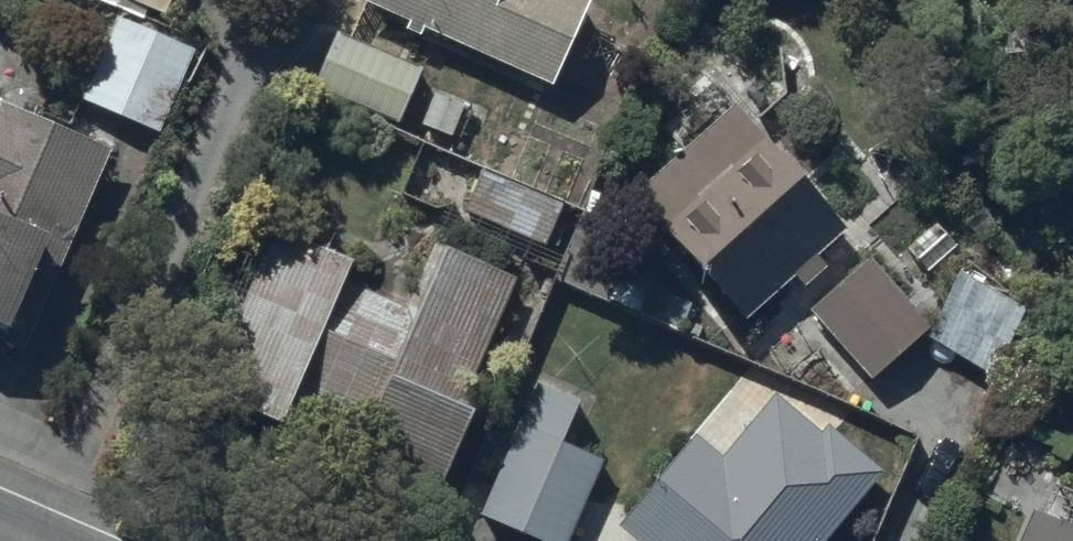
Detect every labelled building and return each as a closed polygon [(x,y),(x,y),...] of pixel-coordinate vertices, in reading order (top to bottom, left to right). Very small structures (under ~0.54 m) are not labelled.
[(142,21),(147,10),(167,18),(175,0),(92,0),(142,21)] [(359,3),(411,26),(407,36),(422,43),(426,33),(553,89),(592,1),(590,0),(361,0),(359,3)] [(195,50),(116,17),(79,104),(158,137),(195,50)] [(422,70),(342,34),(316,93),(396,128),(422,70)] [(684,155),(636,196),(745,323),(795,280),(806,292),(827,274),(816,261),(844,236),(705,75),(688,90),(696,99),(661,129),(684,155)] [(0,107),(0,336),(6,338),(1,348),(19,355),(106,153),(0,107)] [(572,216),(480,176),(463,216),(554,256),(572,216)] [(351,266),(277,233),(264,264),(247,256),(217,325),(232,331),(202,399),(279,433),(263,470),(421,540),(532,289),(433,246),(402,315),(341,289),(351,266)] [(863,254),(799,309),(860,380),(925,324),(863,254)] [(965,265),(925,339),(993,376),(1033,301),(965,265)] [(538,388),(477,516),(531,540),(566,540),(604,460),(562,441),(578,407),(538,388)] [(827,418),(820,426),(774,391),(724,455),(691,429),(622,517),(652,540),(820,540),(883,462),(827,418)] [(1034,513),(1021,540),(1072,540),(1072,531),(1034,513)]
